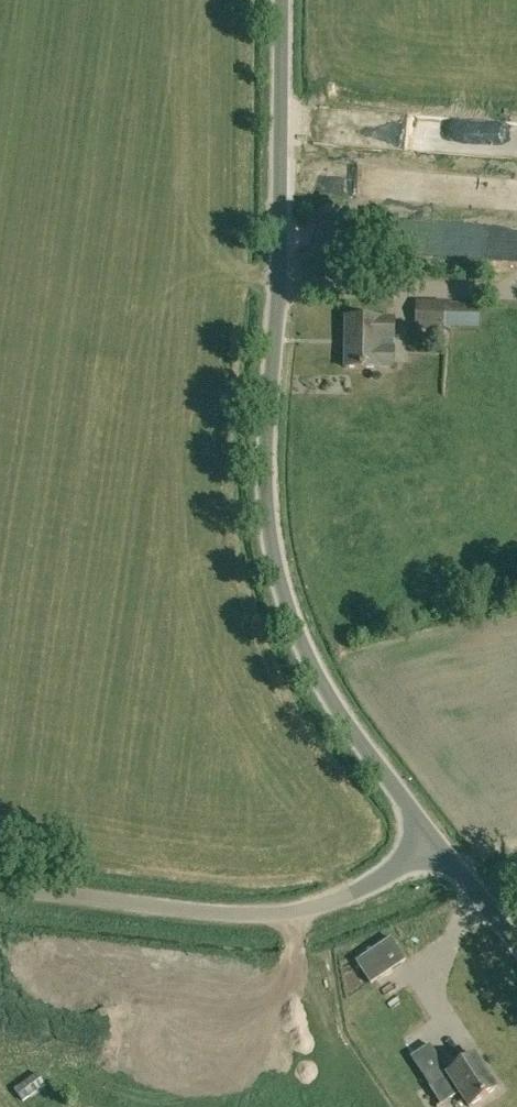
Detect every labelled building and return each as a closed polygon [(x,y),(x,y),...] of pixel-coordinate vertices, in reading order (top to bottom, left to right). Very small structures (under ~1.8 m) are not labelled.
[(445,328),(460,328),(480,328),(479,304),(445,303),(445,301),(416,300),(415,329),(445,329),(445,328)] [(396,369),(395,339),(395,316),(344,315),(344,368),(396,369)] [(355,962),(370,984),(406,961),(391,938),(355,962)] [(431,1045),(413,1056),(444,1103),(461,1092),(470,1106),(498,1088),(476,1055),(449,1073),(431,1045)]
